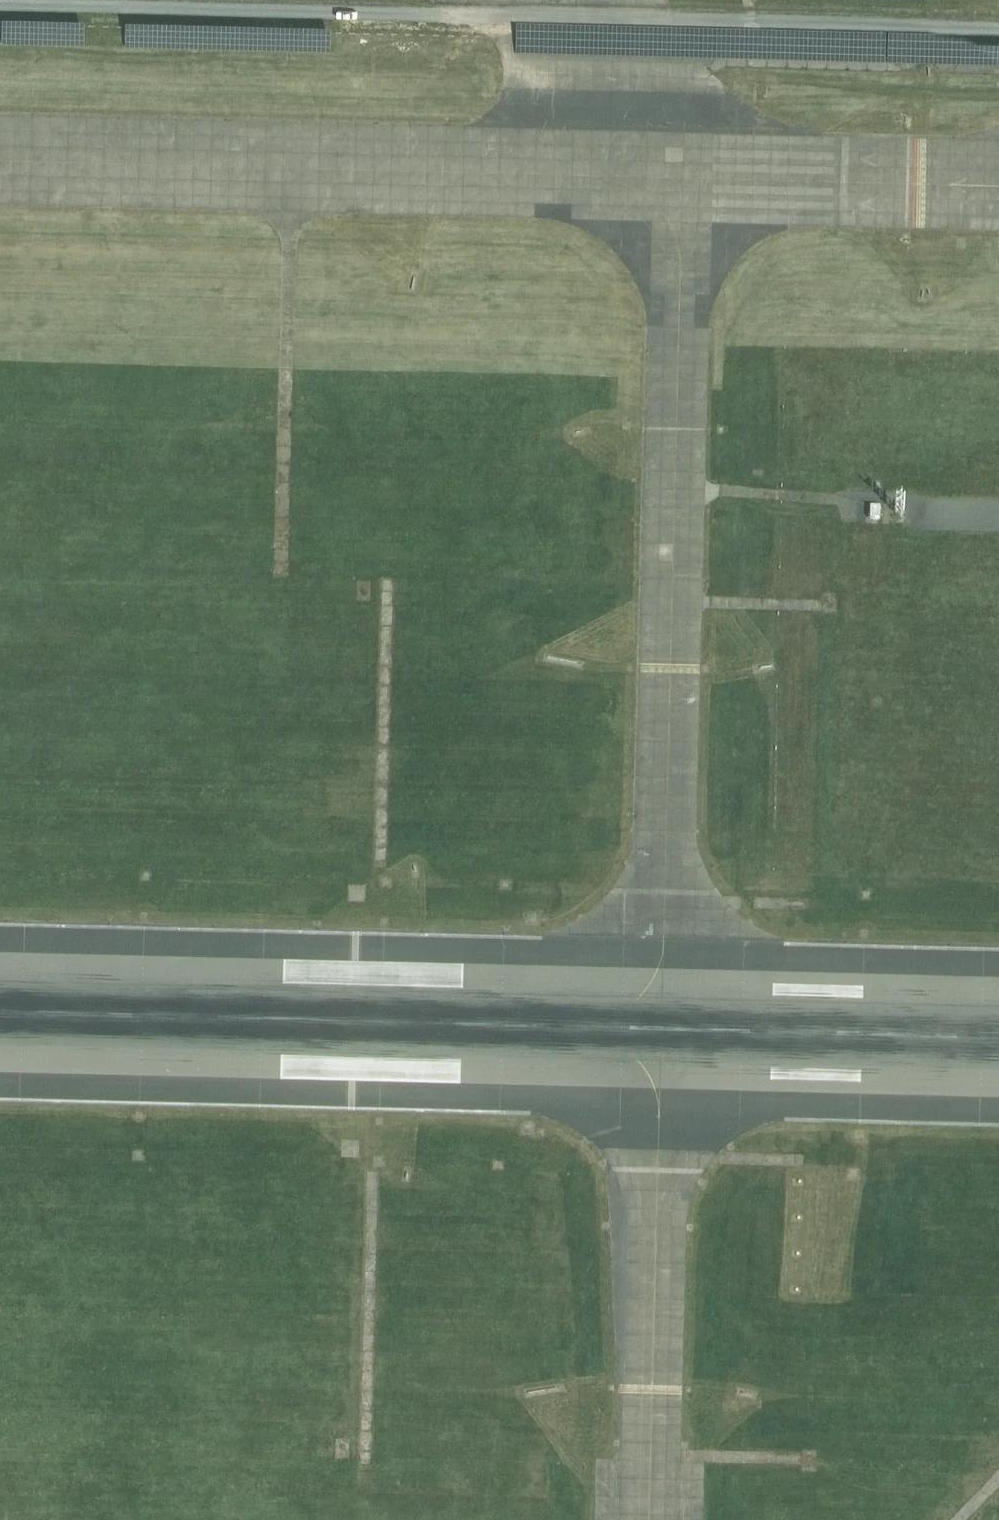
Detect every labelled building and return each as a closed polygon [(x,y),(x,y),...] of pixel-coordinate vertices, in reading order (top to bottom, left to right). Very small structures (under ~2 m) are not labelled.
[(880,509),(870,509),(870,520),(880,520),(880,509)]
